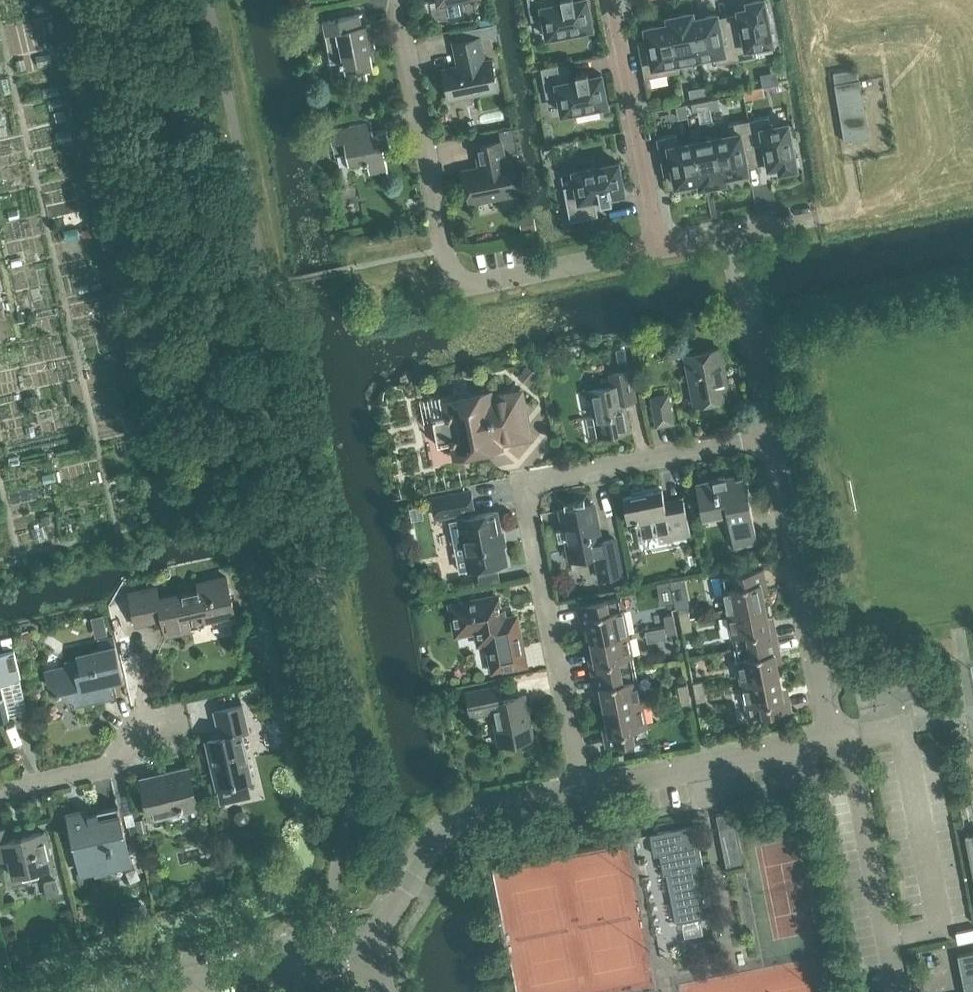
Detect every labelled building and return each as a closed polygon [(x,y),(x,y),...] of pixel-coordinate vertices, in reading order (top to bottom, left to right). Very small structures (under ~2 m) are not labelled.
[(449,17),(465,14),(462,0),(446,0),(449,17)] [(532,19),(545,17),(548,35),(593,26),(588,0),(563,0),(563,1),(558,2),(557,0),(528,0),(532,19)] [(729,14),(738,59),(758,55),(756,46),(774,42),(765,0),(750,0),(748,0),(749,6),(739,8),(740,12),(729,14)] [(695,17),(693,11),(678,14),(679,20),(671,21),(679,61),(702,56),(695,17)] [(363,12),(323,20),(332,62),(341,60),(342,64),(344,63),(346,73),(374,68),(368,40),(374,39),(371,23),(365,24),(363,12)] [(718,12),(695,17),(702,56),(716,53),(718,63),(738,59),(729,14),(719,16),(718,12)] [(671,21),(646,26),(648,38),(638,40),(645,77),(680,70),(679,61),(671,21)] [(494,23),(481,26),(483,35),(496,33),(494,23)] [(480,36),(459,40),(455,41),(458,59),(460,58),(462,64),(444,68),(450,97),(498,87),(492,58),(485,60),(480,36)] [(541,66),(547,96),(560,94),(563,112),(608,103),(602,73),(589,75),(588,69),(577,72),(578,77),(573,78),(569,61),(541,66)] [(858,69),(834,73),(845,141),(870,137),(858,69)] [(707,85),(689,88),(691,96),(709,93),(707,85)] [(717,97),(710,99),(711,107),(712,109),(719,107),(717,97)] [(710,99),(692,102),(694,110),(711,107),(710,99)] [(686,103),(676,105),(679,117),(688,115),(686,103)] [(772,126),(770,116),(750,120),(758,164),(769,162),(769,166),(780,164),(782,170),(798,167),(789,123),(772,126)] [(371,118),(331,126),(336,153),(347,151),(350,163),(365,160),(365,161),(368,161),(370,171),(388,168),(386,156),(393,155),(388,128),(374,130),(371,118)] [(732,134),(717,136),(725,175),(749,170),(748,166),(758,164),(750,120),(730,124),(732,134)] [(677,133),(658,137),(664,174),(674,173),(676,184),(701,179),(693,141),(679,143),(677,133)] [(701,179),(711,177),(712,183),(726,181),(725,175),(717,136),(693,141),(701,179)] [(476,145),(479,158),(481,158),(483,166),(464,169),(471,202),(519,192),(513,160),(506,161),(502,140),(476,145)] [(75,153),(67,154),(68,162),(77,160),(75,153)] [(619,161),(574,169),(577,183),(564,186),(571,220),(599,214),(595,197),(600,196),(602,202),(613,199),(612,194),(625,191),(619,161)] [(520,220),(522,231),(536,228),(535,218),(520,220)] [(95,227),(84,229),(85,235),(96,233),(95,227)] [(685,354),(695,404),(730,398),(720,347),(685,354)] [(528,365),(519,376),(529,385),(539,373),(528,365)] [(596,414),(586,416),(590,438),(630,430),(624,401),(636,399),(630,369),(610,373),(613,385),(590,389),(596,414)] [(35,392),(26,394),(29,404),(38,401),(35,392)] [(529,435),(520,392),(490,398),(489,393),(446,402),(449,415),(433,418),(438,444),(454,441),(457,454),(500,446),(498,441),(529,435)] [(652,397),(657,424),(673,421),(668,394),(652,397)] [(697,481),(704,515),(728,510),(734,545),(758,540),(750,500),(747,501),(743,476),(734,478),(733,474),(697,481)] [(624,496),(628,518),(634,517),(638,534),(662,529),(664,539),(691,534),(685,504),(666,508),(662,488),(624,496)] [(432,498),(436,515),(475,507),(471,490),(432,498)] [(560,509),(570,559),(595,554),(600,578),(622,574),(615,537),(602,540),(594,502),(560,509)] [(456,544),(466,542),(471,569),(506,562),(495,510),(461,517),(451,519),(456,544)] [(141,513),(134,514),(137,525),(143,524),(141,513)] [(50,514),(42,516),(43,524),(52,522),(50,514)] [(415,527),(408,528),(411,540),(418,539),(415,527)] [(721,577),(728,612),(766,604),(761,582),(766,581),(764,568),(721,577)] [(497,569),(477,573),(479,583),(500,579),(497,569)] [(196,589),(159,598),(156,586),(128,593),(131,604),(136,625),(162,619),(166,635),(192,630),(190,622),(234,612),(233,604),(226,576),(195,582),(196,589)] [(687,591),(673,593),(676,608),(679,608),(688,606),(689,606),(687,591)] [(479,643),(488,641),(493,670),(526,664),(517,615),(502,618),(498,595),(451,603),(455,626),(476,622),(479,643)] [(589,626),(592,639),(628,632),(623,604),(622,596),(582,604),(579,604),(582,618),(584,627),(589,626)] [(728,612),(735,647),(778,639),(775,626),(770,627),(766,604),(728,612)] [(682,613),(683,621),(693,619),(692,612),(682,613)] [(666,616),(667,624),(678,622),(676,614),(666,616)] [(693,619),(683,621),(684,632),(694,631),(693,619)] [(678,622),(667,624),(669,635),(679,634),(678,622)] [(591,663),(594,675),(635,667),(628,632),(592,639),(596,662),(591,663)] [(66,666),(44,671),(47,684),(74,702),(75,704),(104,697),(106,694),(105,692),(109,685),(111,685),(110,683),(123,680),(112,634),(95,638),(98,649),(77,654),(78,658),(65,662),(66,666)] [(11,637),(1,639),(3,647),(13,645),(11,637)] [(735,647),(742,682),(779,675),(775,653),(780,652),(778,639),(735,647)] [(10,715),(2,680),(18,676),(21,676),(14,648),(0,651),(0,717),(10,715)] [(601,687),(605,709),(642,702),(635,667),(594,675),(596,688),(601,687)] [(779,675),(742,682),(750,718),(791,709),(789,697),(784,698),(779,675)] [(694,682),(696,691),(705,690),(703,680),(694,682)] [(677,685),(679,695),(690,692),(688,683),(677,685)] [(473,690),(477,713),(494,709),(501,744),(532,738),(524,694),(503,698),(500,685),(473,690)] [(451,690),(442,692),(443,699),(453,698),(451,690)] [(705,690),(696,691),(698,701),(707,699),(705,690)] [(690,692),(679,695),(681,704),(692,702),(690,692)] [(642,702),(605,709),(610,732),(605,733),(607,746),(649,738),(642,702)] [(206,740),(217,788),(251,780),(244,746),(241,733),(248,731),(242,704),(215,710),(221,736),(206,740)] [(141,777),(150,818),(197,808),(188,767),(141,777)] [(67,817),(80,871),(130,860),(118,805),(67,817)] [(718,813),(721,828),(739,824),(736,810),(718,813)] [(135,818),(138,832),(148,829),(145,816),(135,818)] [(696,824),(651,833),(651,834),(655,854),(660,853),(664,873),(668,872),(677,922),(701,917),(704,932),(711,930),(716,929),(717,929),(704,863),(703,859),(701,848),(699,840),(696,824)] [(739,824),(721,828),(728,866),(746,862),(739,824)] [(8,856),(12,875),(52,867),(44,830),(7,839),(5,827),(0,828),(0,858),(8,856)] [(44,880),(48,896),(60,893),(56,877),(44,880)] [(958,936),(959,941),(972,938),(972,928),(957,931),(958,936)] [(958,954),(966,991),(972,991),(972,951),(958,954)]
